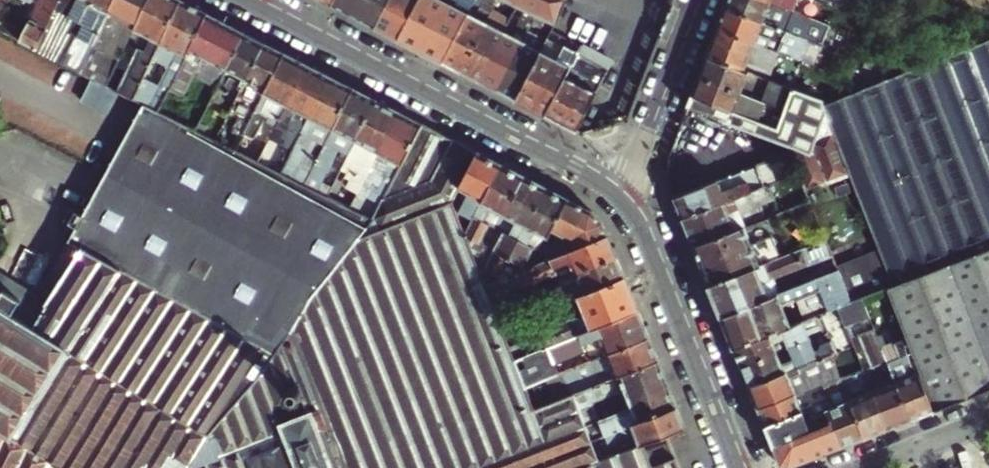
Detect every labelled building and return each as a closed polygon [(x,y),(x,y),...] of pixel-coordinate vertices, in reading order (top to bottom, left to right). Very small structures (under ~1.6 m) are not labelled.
[(58,0),(36,0),(17,36),(34,45),(58,0)] [(147,0),(58,0),(34,45),(106,80),(112,69),(133,28),(147,0)] [(181,0),(147,0),(133,28),(142,33),(121,74),(112,69),(106,80),(133,94),(144,72),(153,53),(181,0)] [(207,12),(184,0),(181,0),(153,53),(167,60),(158,79),(144,72),(133,94),(147,101),(159,107),(207,12)] [(389,0),(335,0),(333,4),(375,26),(389,0)] [(375,26),(398,38),(417,0),(389,0),(375,26)] [(473,0),(417,0),(398,38),(442,60),(467,12),(473,0)] [(442,60),(461,70),(486,21),(497,0),(483,0),(474,16),(467,12),(442,60)] [(479,79),(504,31),(518,5),(509,0),(507,0),(494,25),(486,21),(461,70),(479,79)] [(526,9),(536,14),(556,23),(566,0),(509,0),(518,5),(526,9)] [(774,0),(728,0),(726,6),(781,27),(784,21),(789,22),(795,8),(774,0)] [(795,8),(798,0),(774,0),(795,8)] [(781,27),(726,6),(718,27),(767,46),(773,48),(775,43),(781,45),(784,35),(779,33),(781,27)] [(479,79),(498,89),(523,40),(532,22),(536,14),(526,9),(513,35),(504,31),(479,79)] [(193,78),(206,54),(229,65),(246,32),(207,12),(159,107),(198,127),(212,98),(216,91),(193,78)] [(498,89),(517,99),(540,54),(548,39),(553,30),(556,23),(536,14),(532,22),(541,27),(532,45),(523,40),(498,89)] [(784,21),(781,27),(779,33),(784,35),(789,22),(784,21)] [(708,54),(756,73),(761,75),(768,78),(779,50),(773,48),(767,46),(718,27),(708,54)] [(112,69),(121,74),(142,33),(133,28),(112,69)] [(223,101),(232,106),(265,42),(246,32),(229,65),(216,91),(212,98),(221,103),(223,101)] [(548,39),(540,54),(557,63),(565,48),(548,39)] [(901,322),(912,350),(920,371),(936,410),(982,393),(960,334),(977,328),(951,263),(988,248),(988,39),(823,105),(850,173),(887,268),(894,285),(864,297),(871,316),(894,307),(901,322)] [(257,105),(285,52),(265,42),(232,106),(231,107),(251,118),(257,105)] [(578,54),(547,114),(577,129),(612,62),(582,46),(578,54)] [(557,63),(540,54),(517,99),(547,114),(578,54),(565,48),(557,63)] [(279,121),(307,64),(285,52),(257,105),(271,112),(260,134),(246,127),(236,146),(260,158),(270,139),(279,121)] [(229,65),(206,54),(193,78),(216,91),(229,65)] [(700,74),(754,94),(761,75),(756,73),(708,54),(700,74)] [(289,126),(280,144),(270,139),(260,158),(283,169),(331,76),(307,64),(279,121),(289,126)] [(700,74),(693,93),(779,124),(786,106),(762,97),(754,94),(700,74)] [(301,164),(315,137),(326,143),(354,88),(331,76),(283,169),(307,181),(313,170),(301,164)] [(786,106),(793,88),(769,79),(762,97),(786,106)] [(82,98),(110,111),(117,95),(90,82),(82,98)] [(344,163),(351,149),(376,99),(354,88),(326,143),(313,170),(307,181),(329,192),(337,177),(339,172),(334,169),(328,179),(324,177),(329,167),(333,158),(344,163)] [(786,106),(779,124),(693,93),(689,105),(784,139),(789,146),(800,172),(807,190),(850,173),(823,105),(821,99),(793,88),(786,106)] [(344,163),(339,172),(337,177),(329,192),(352,204),(399,111),(376,99),(351,149),(344,163)] [(147,101),(71,238),(85,245),(183,298),(281,350),(291,333),(301,316),(312,299),(324,283),(376,216),(362,209),(352,204),(329,192),(307,181),(283,169),(260,158),(236,146),(198,127),(159,107),(147,101)] [(405,159),(423,123),(399,111),(352,204),(362,209),(370,194),(372,194),(376,186),(380,188),(392,164),(389,156),(391,152),(405,159)] [(386,195),(433,179),(454,139),(423,123),(405,159),(386,195)] [(312,299),(301,316),(291,333),(281,350),(183,298),(85,245),(35,323),(0,300),(0,435),(57,467),(652,467),(642,445),(641,446),(614,456),(599,462),(590,442),(572,396),(536,411),(526,387),(515,359),(510,347),(491,298),(484,279),(481,272),(478,266),(466,234),(454,203),(454,201),(462,186),(479,151),(454,139),(433,179),(386,195),(376,216),(324,283),(312,299)] [(466,234),(503,163),(479,151),(462,186),(470,191),(463,205),(454,201),(454,203),(466,234)] [(497,229),(525,174),(503,163),(466,234),(478,266),(479,265),(488,248),(482,245),(487,236),(492,227),(497,229)] [(334,169),(329,167),(324,177),(328,179),(334,169)] [(734,198),(684,217),(695,246),(745,226),(811,200),(807,190),(800,172),(734,198)] [(515,249),(548,186),(525,174),(497,229),(503,233),(485,268),(488,269),(494,267),(496,263),(505,267),(515,249)] [(726,178),(676,197),(684,217),(734,198),(726,178)] [(462,186),(454,201),(463,205),(470,191),(462,186)] [(542,250),(546,241),(569,196),(548,186),(515,249),(536,260),(542,250)] [(568,243),(571,240),(574,248),(608,236),(603,225),(594,209),(569,196),(546,241),(558,247),(568,243)] [(752,244),(745,226),(695,246),(710,285),(782,257),(773,235),(752,244)] [(488,248),(492,239),(487,236),(482,245),(488,248)] [(617,257),(608,236),(574,248),(545,258),(537,261),(536,261),(505,272),(512,289),(514,292),(555,275),(558,281),(617,257)] [(782,257),(710,285),(722,315),(781,292),(776,279),(834,257),(827,240),(782,257)] [(988,390),(988,248),(951,263),(977,328),(960,334),(982,393),(988,390)] [(545,258),(542,250),(536,260),(537,261),(545,258)] [(855,276),(877,268),(871,251),(849,259),(855,276)] [(518,304),(525,318),(558,305),(625,277),(617,257),(558,281),(560,286),(518,304)] [(894,285),(887,268),(844,284),(852,302),(864,297),(894,285)] [(838,269),(781,292),(722,315),(735,347),(792,325),(784,303),(822,288),(827,302),(810,308),(814,317),(822,314),(841,306),(852,302),(844,284),(838,269)] [(491,298),(512,289),(505,272),(484,279),(491,298)] [(536,332),(538,335),(510,347),(515,359),(638,309),(625,277),(558,305),(565,320),(536,332)] [(846,322),(856,318),(861,330),(875,325),(874,322),(871,316),(864,297),(852,302),(841,306),(846,322)] [(586,350),(591,361),(649,337),(638,309),(515,359),(526,387),(563,372),(574,368),(570,357),(586,350)] [(814,317),(792,325),(735,347),(742,367),(811,340),(808,332),(820,327),(822,331),(828,329),(822,314),(814,317)] [(886,328),(883,319),(874,322),(875,325),(877,331),(886,328)] [(870,355),(867,356),(869,363),(887,356),(877,331),(875,325),(861,330),(870,355)] [(892,325),(886,328),(877,331),(887,356),(888,359),(901,355),(900,346),(898,342),(892,325)] [(602,377),(616,372),(618,377),(659,360),(649,337),(591,361),(574,368),(563,372),(568,384),(599,372),(602,377)] [(833,343),(815,350),(811,340),(742,367),(750,386),(832,354),(837,352),(833,343)] [(907,352),(903,340),(898,342),(900,346),(901,355),(907,352)] [(850,373),(841,350),(837,352),(832,354),(841,376),(850,373)] [(915,373),(907,352),(901,355),(909,376),(915,373)] [(841,376),(832,354),(750,386),(758,408),(823,383),(841,376)] [(915,373),(909,376),(901,355),(888,359),(912,420),(936,410),(920,371),(915,373)] [(878,385),(872,388),(873,390),(888,429),(912,420),(888,359),(887,356),(869,363),(871,369),(875,368),(880,381),(877,382),(878,385)] [(668,385),(659,360),(618,377),(616,378),(621,390),(626,402),(668,385)] [(873,390),(859,396),(850,373),(841,376),(865,438),(888,429),(873,390)] [(842,447),(865,438),(841,376),(823,383),(828,396),(836,393),(841,406),(834,409),(828,411),(842,447)] [(621,390),(616,378),(586,390),(591,402),(621,390)] [(823,383),(758,408),(765,426),(815,406),(824,402),(830,400),(828,396),(823,383)] [(586,390),(572,396),(590,442),(677,408),(668,385),(626,402),(627,404),(596,416),(591,402),(586,390)] [(815,406),(765,426),(773,447),(811,432),(809,426),(818,415),(815,406)] [(668,435),(685,428),(677,408),(590,442),(599,462),(614,456),(611,447),(637,437),(641,446),(642,445),(668,435)] [(809,426),(811,432),(773,447),(780,464),(790,467),(842,447),(828,411),(818,415),(809,426)] [(0,435),(0,467),(57,467),(0,435)] [(678,458),(668,435),(642,445),(652,467),(653,467),(678,458)] [(614,456),(641,446),(637,437),(611,447),(614,456)] [(678,458),(653,467),(682,467),(678,458)]
